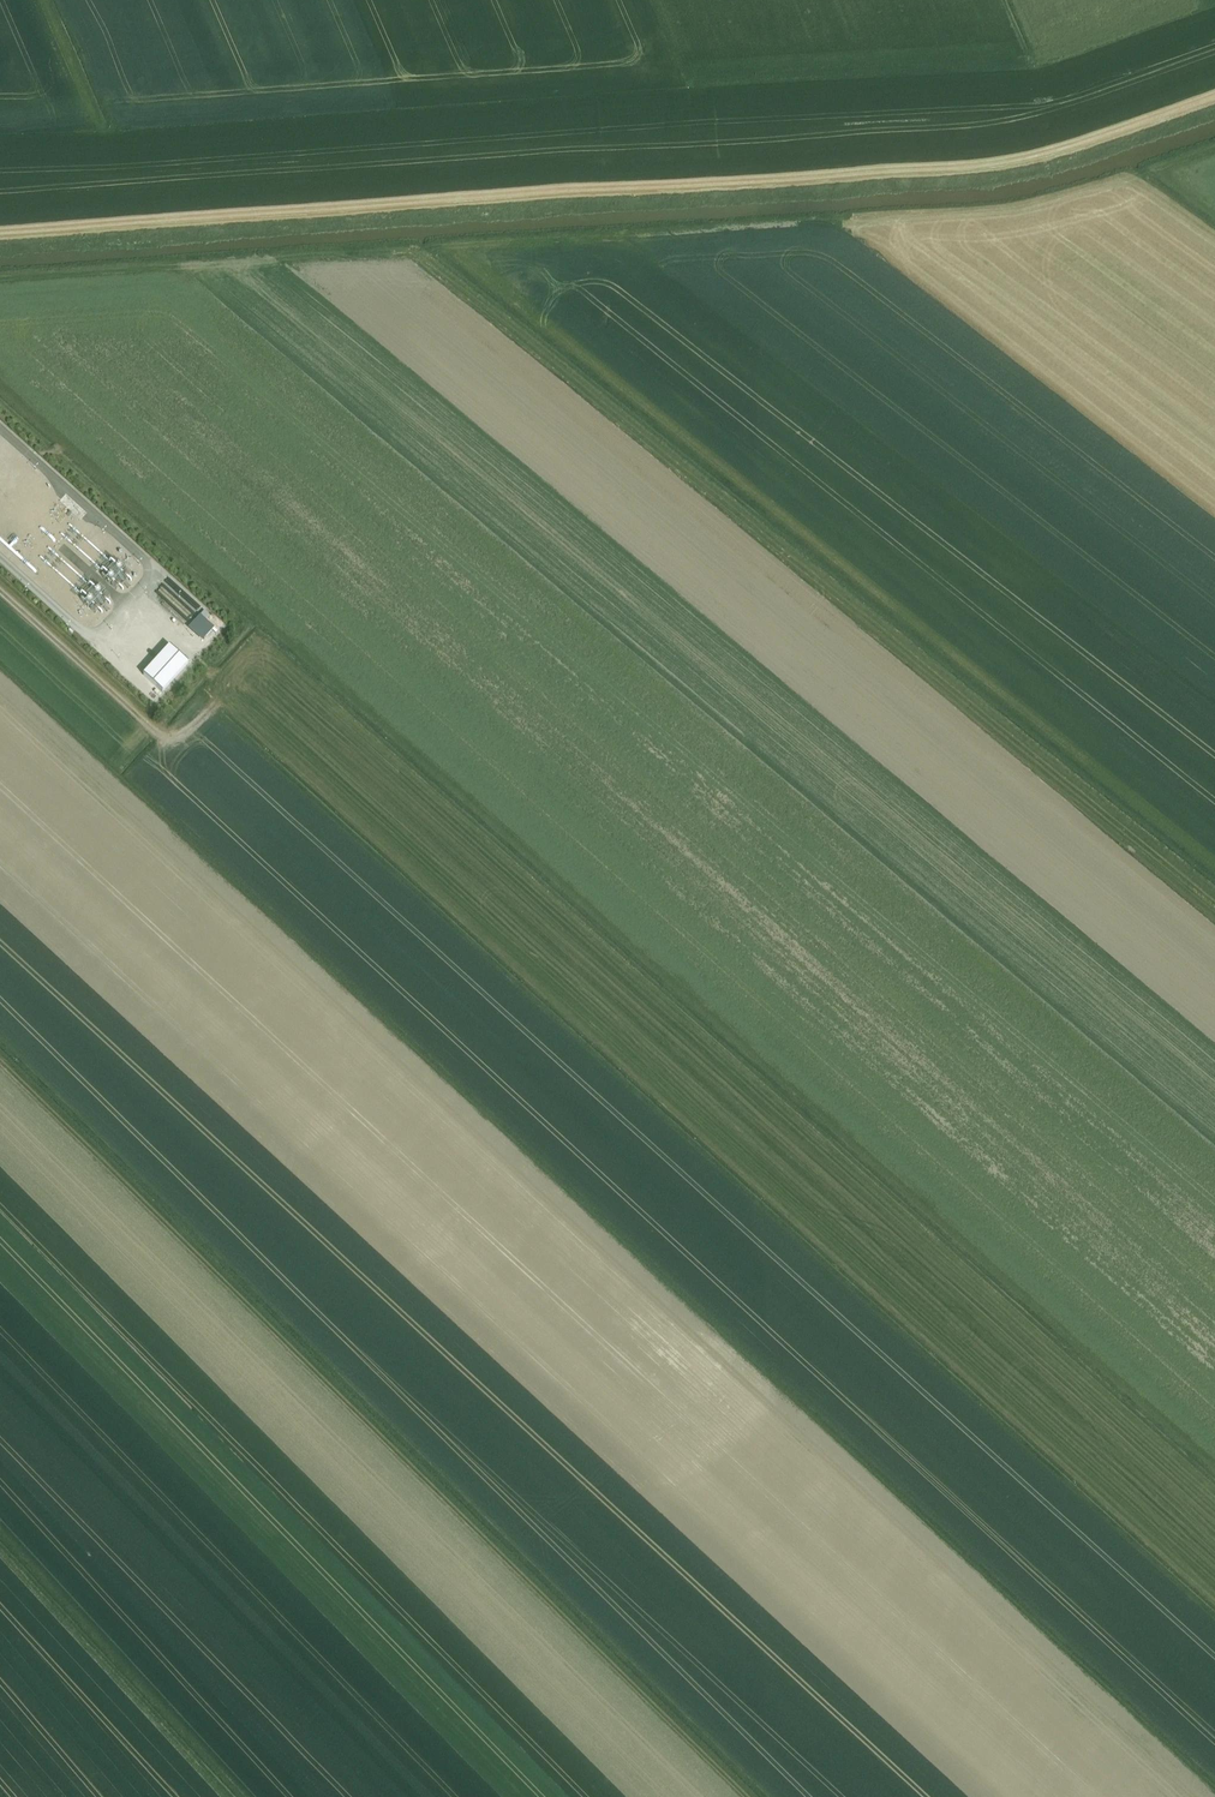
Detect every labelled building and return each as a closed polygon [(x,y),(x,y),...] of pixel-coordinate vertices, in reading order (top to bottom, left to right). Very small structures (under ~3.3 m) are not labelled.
[(215,626),(201,613),(189,627),(203,639),(215,626)] [(171,646),(144,675),(163,693),(190,664),(171,646)]
